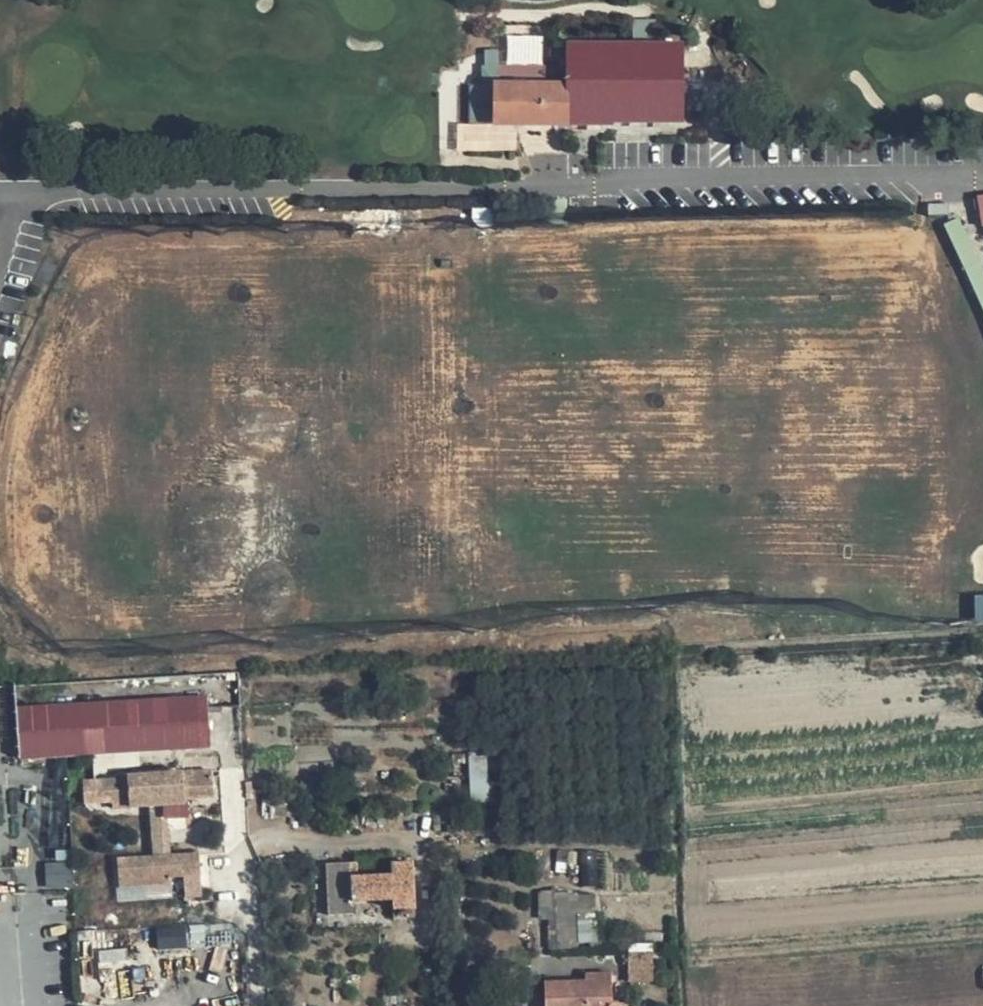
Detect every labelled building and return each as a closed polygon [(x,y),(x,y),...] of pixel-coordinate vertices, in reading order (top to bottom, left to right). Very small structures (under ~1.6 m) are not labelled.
[(637,19),(636,40),(654,40),(655,19),(637,19)] [(686,122),(684,41),(568,46),(568,88),(496,89),(496,127),(567,127),(568,124),(678,125),(686,122)] [(191,699),(1,709),(4,758),(193,747),(191,699)] [(472,753),(474,799),(491,799),(490,752),(472,753)] [(157,761),(112,765),(113,780),(158,776),(157,761)] [(197,799),(195,772),(158,776),(113,780),(114,784),(68,788),(70,813),(99,809),(100,815),(134,811),(153,809),(171,808),(170,802),(197,799)] [(171,818),(171,808),(153,809),(155,819),(171,818)] [(153,809),(134,811),(140,861),(158,860),(155,819),(153,809)] [(108,892),(162,886),(161,878),(187,875),(186,857),(158,860),(140,861),(106,865),(108,892)] [(341,861),(314,863),(317,914),(341,913),(340,900),(380,897),(380,906),(403,905),(401,861),(376,862),(376,874),(342,876),(341,861)] [(551,917),(552,945),(600,944),(599,890),(541,891),(541,917),(551,917)] [(403,905),(380,906),(381,916),(403,915),(403,905)] [(654,983),(654,953),(629,954),(631,983),(654,983)] [(634,998),(619,999),(617,968),(587,969),(587,978),(544,981),(546,1005),(634,1005),(634,998)]
